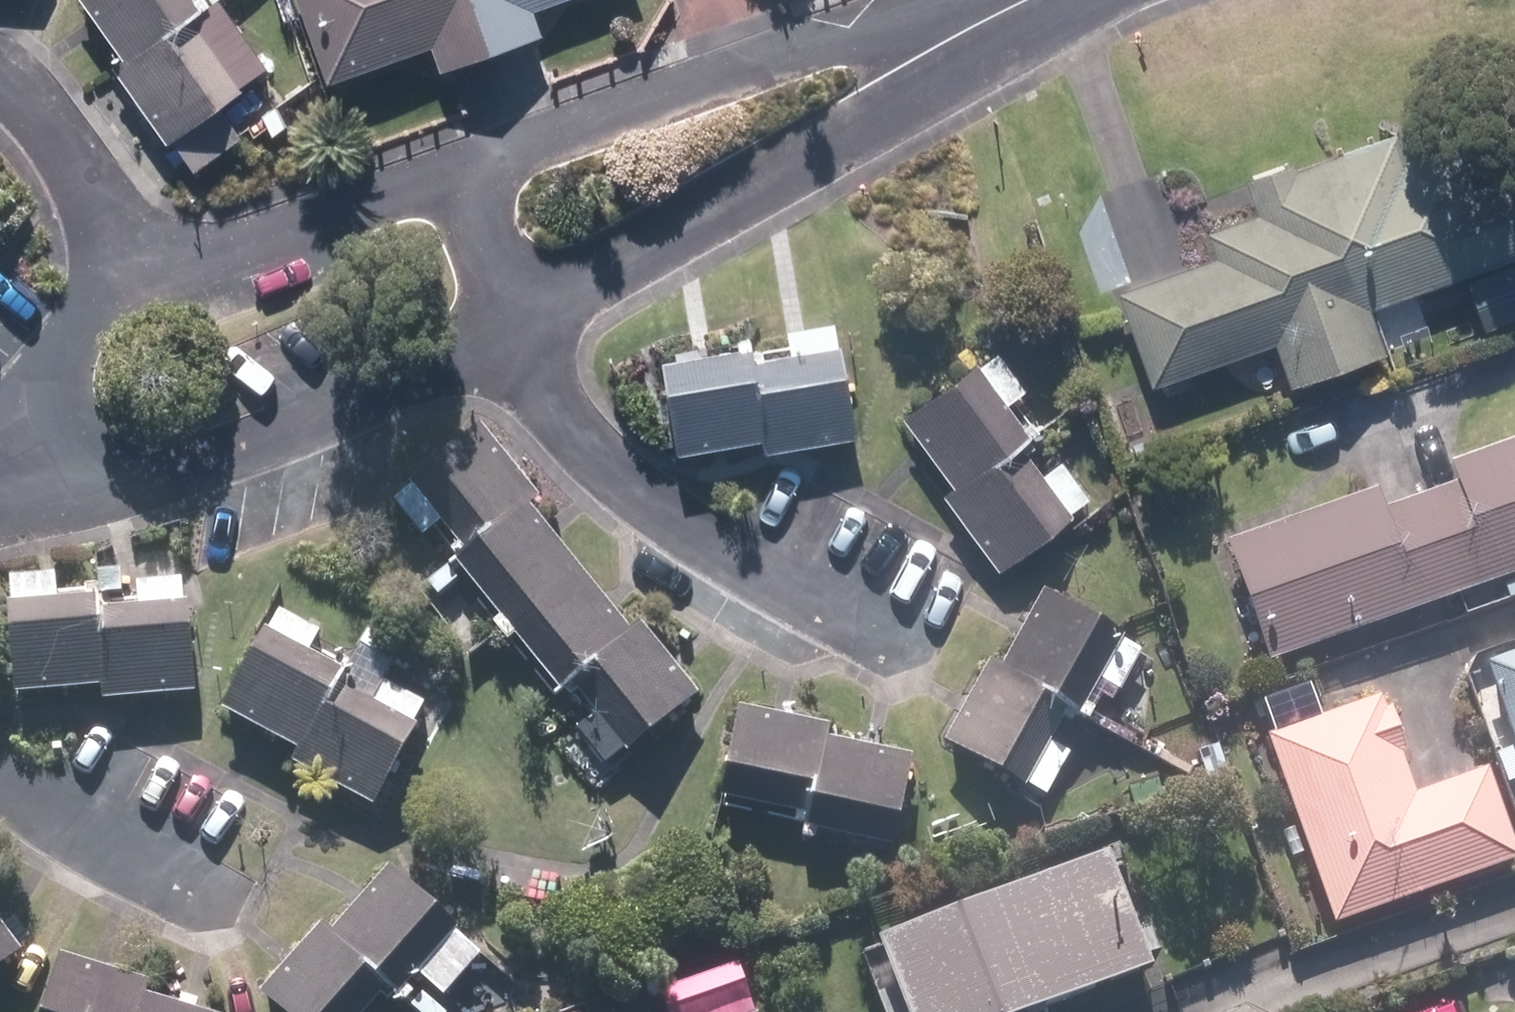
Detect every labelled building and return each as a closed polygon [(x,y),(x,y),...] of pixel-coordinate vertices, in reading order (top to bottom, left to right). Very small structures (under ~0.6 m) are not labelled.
[(113,59),(178,13),(187,6),(182,0),(71,0),(113,59)] [(318,81),(421,44),(429,68),(476,52),(457,0),(289,0),(318,81)] [(476,52),(529,34),(521,10),(550,0),(457,0),(476,52)] [(113,59),(102,68),(156,143),(232,90),(178,13),(113,59)] [(1206,258),(1107,293),(1142,387),(1266,342),(1282,386),(1376,354),(1360,309),(1514,253),(1514,179),(1511,167),(1463,184),(1449,144),(1395,163),(1385,135),(1285,170),(1283,163),(1237,180),(1250,214),(1197,232),(1206,258)] [(737,363),(752,438),(755,454),(847,438),(830,347),(737,363)] [(752,438),(737,363),(735,348),(649,363),(666,454),(752,438)] [(1008,439),(1017,432),(965,363),(893,416),(944,485),(1008,439)] [(515,507),(528,497),(470,428),(400,486),(457,555),(515,507)] [(1036,478),(1008,439),(944,485),(933,494),(988,569),(1063,514),(1085,498),(1058,462),(1036,478)] [(1514,571),(1514,441),(1442,466),(1449,485),(1416,497),(1449,593),(1457,616),(1487,606),(1479,584),(1514,571)] [(1449,593),(1416,497),(1376,511),(1369,491),(1219,543),(1260,660),(1449,593)] [(457,555),(446,564),(490,618),(481,627),(488,636),(568,570),(515,507),(457,555)] [(568,570),(488,636),(494,642),(504,634),(547,688),(559,678),(617,630),(568,570)] [(92,700),(184,694),(178,602),(176,581),(123,586),(122,605),(85,608),(91,686),(92,700)] [(1031,593),(991,667),(1062,705),(1074,711),(1113,638),(1031,593)] [(85,608),(84,597),(0,603),(0,631),(4,692),(91,686),(85,608)] [(617,630),(559,678),(621,752),(690,695),(628,620),(617,630)] [(254,631),(211,708),(288,750),(325,682),(330,673),(254,631)] [(1472,668),(1505,760),(1492,764),(1502,794),(1514,789),(1514,652),(1472,668)] [(979,661),(935,743),(1018,787),(1062,705),(991,667),(979,661)] [(288,750),(281,762),(362,806),(407,727),(325,682),(288,750)] [(1389,757),(1395,755),(1380,711),(1374,713),(1370,698),(1259,736),(1324,923),(1507,859),(1476,771),(1404,797),(1389,757)] [(728,708),(710,795),(801,814),(817,741),(819,727),(728,708)] [(817,741),(801,814),(797,830),(881,847),(900,758),(817,741)] [(853,941),(879,1011),(1006,1011),(1133,967),(1093,855),(853,941)] [(374,870),(318,934),(378,986),(388,993),(444,929),(374,870)] [(248,994),(269,1011),(355,1011),(378,986),(318,934),(308,925),(248,994)] [(12,951),(0,935),(0,961),(12,951)] [(131,996),(135,986),(49,956),(31,1011),(125,1011),(131,996)] [(652,992),(659,1011),(745,1011),(730,967),(652,992)] [(131,996),(125,1011),(180,1011),(131,996)]
